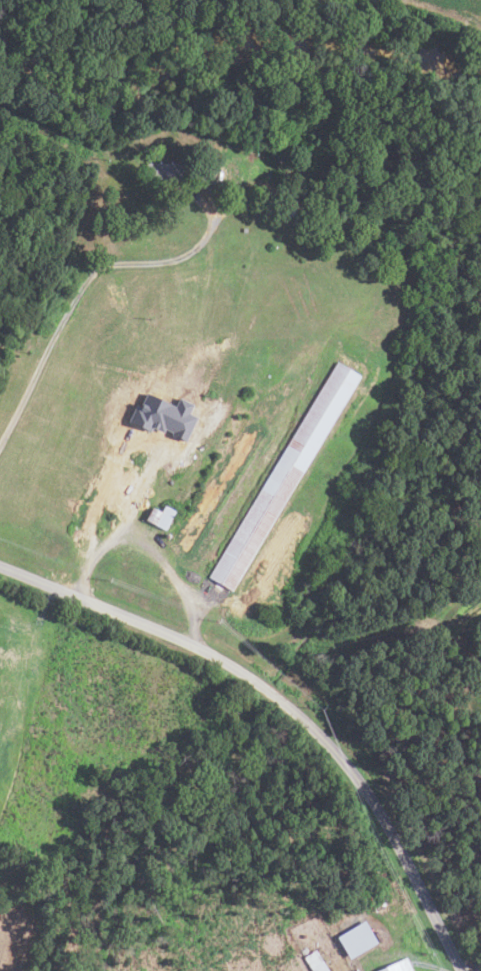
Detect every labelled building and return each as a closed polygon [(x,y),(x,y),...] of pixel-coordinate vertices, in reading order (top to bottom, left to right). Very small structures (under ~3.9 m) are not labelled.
[(184,163),(144,162),(144,178),(184,180),(184,163)] [(224,166),(224,179),(216,179),(216,166),(224,166)] [(361,378),(337,363),(206,576),(230,591),(361,378)] [(191,419),(185,417),(190,404),(175,398),(171,406),(143,394),(136,408),(130,405),(122,423),(145,433),(148,425),(182,440),(191,419)] [(159,512),(150,507),(143,520),(164,531),(174,512),(162,506),(159,512)] [(337,936),(349,958),(376,943),(364,921),(337,936)] [(312,970),(326,970),(315,950),(304,956),(312,970)] [(406,958),(375,970),(411,970),(406,958)]
